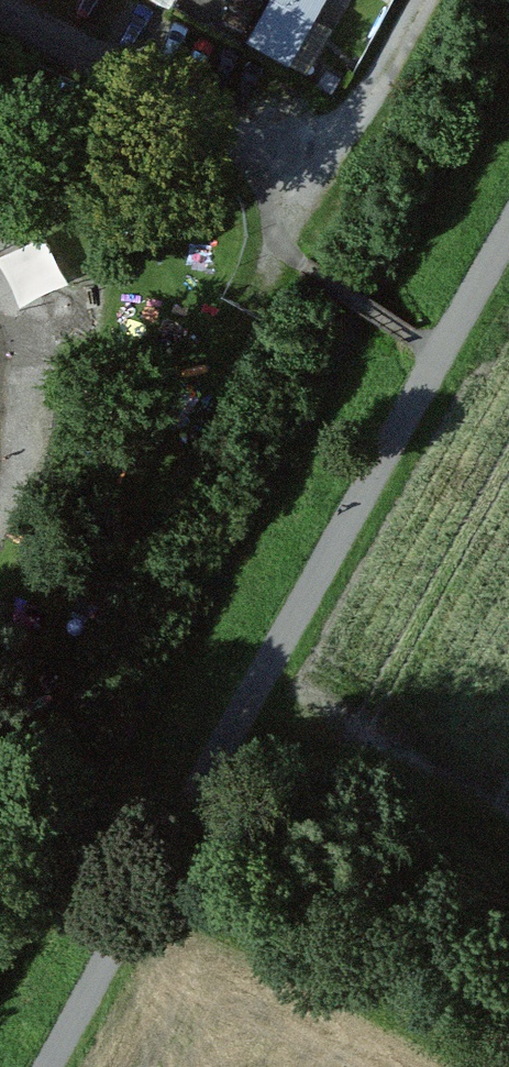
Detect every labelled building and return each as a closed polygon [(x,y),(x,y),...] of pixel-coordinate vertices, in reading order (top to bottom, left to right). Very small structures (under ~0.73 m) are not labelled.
[(255,22),(304,42),(321,0),(264,0),(255,22)]
